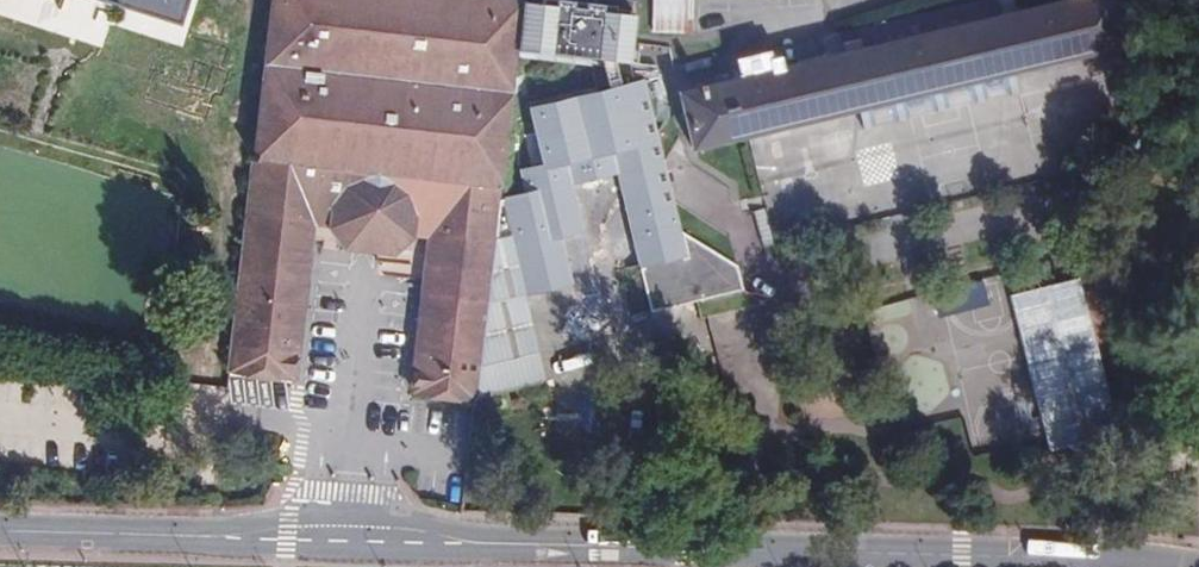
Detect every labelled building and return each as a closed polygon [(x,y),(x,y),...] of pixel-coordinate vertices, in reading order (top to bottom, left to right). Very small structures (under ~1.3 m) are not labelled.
[(100,16),(104,7),(176,34),(189,0),(59,0),(100,16)] [(523,9),(448,0),(277,0),(233,378),(297,384),(312,263),(293,261),(297,229),(315,231),(342,217),(346,181),(416,189),(413,227),(434,246),(445,247),(440,304),(427,303),(416,400),(477,406),(480,382),(484,343),(495,250),(500,205),(518,50),(523,9)] [(693,0),(657,0),(655,37),(692,38),(693,0)] [(833,63),(775,78),(769,60),(740,68),(745,85),(707,95),(705,90),(698,92),(699,96),(682,102),(694,154),(1130,48),(1118,0),(1078,0),(1079,4),(1021,20),(993,26),(986,4),(856,36),(860,56),(833,63)] [(1021,20),(1015,0),(1004,0),(986,4),(993,26),(1021,20)] [(543,11),(523,9),(518,50),(589,58),(596,88),(528,106),(535,136),(526,138),(535,172),(522,175),(527,198),(500,205),(495,250),(512,250),(521,297),(568,288),(559,240),(582,236),(575,201),(568,197),(573,191),(573,188),(617,179),(618,182),(625,186),(621,192),(622,204),(635,202),(637,213),(627,226),(651,315),(745,295),(740,267),(687,236),(647,85),(639,90),(629,70),(635,22),(616,19),(617,13),(544,4),(543,11)] [(828,43),(833,63),(860,56),(856,36),(828,43)] [(346,181),(342,217),(349,252),(400,258),(413,227),(416,189),(346,181)] [(293,261),(312,263),(315,231),(297,229),(293,261)] [(434,246),(427,303),(440,304),(445,247),(434,246)] [(512,250),(495,250),(484,343),(480,382),(477,406),(541,384),(521,297),(512,250)]
